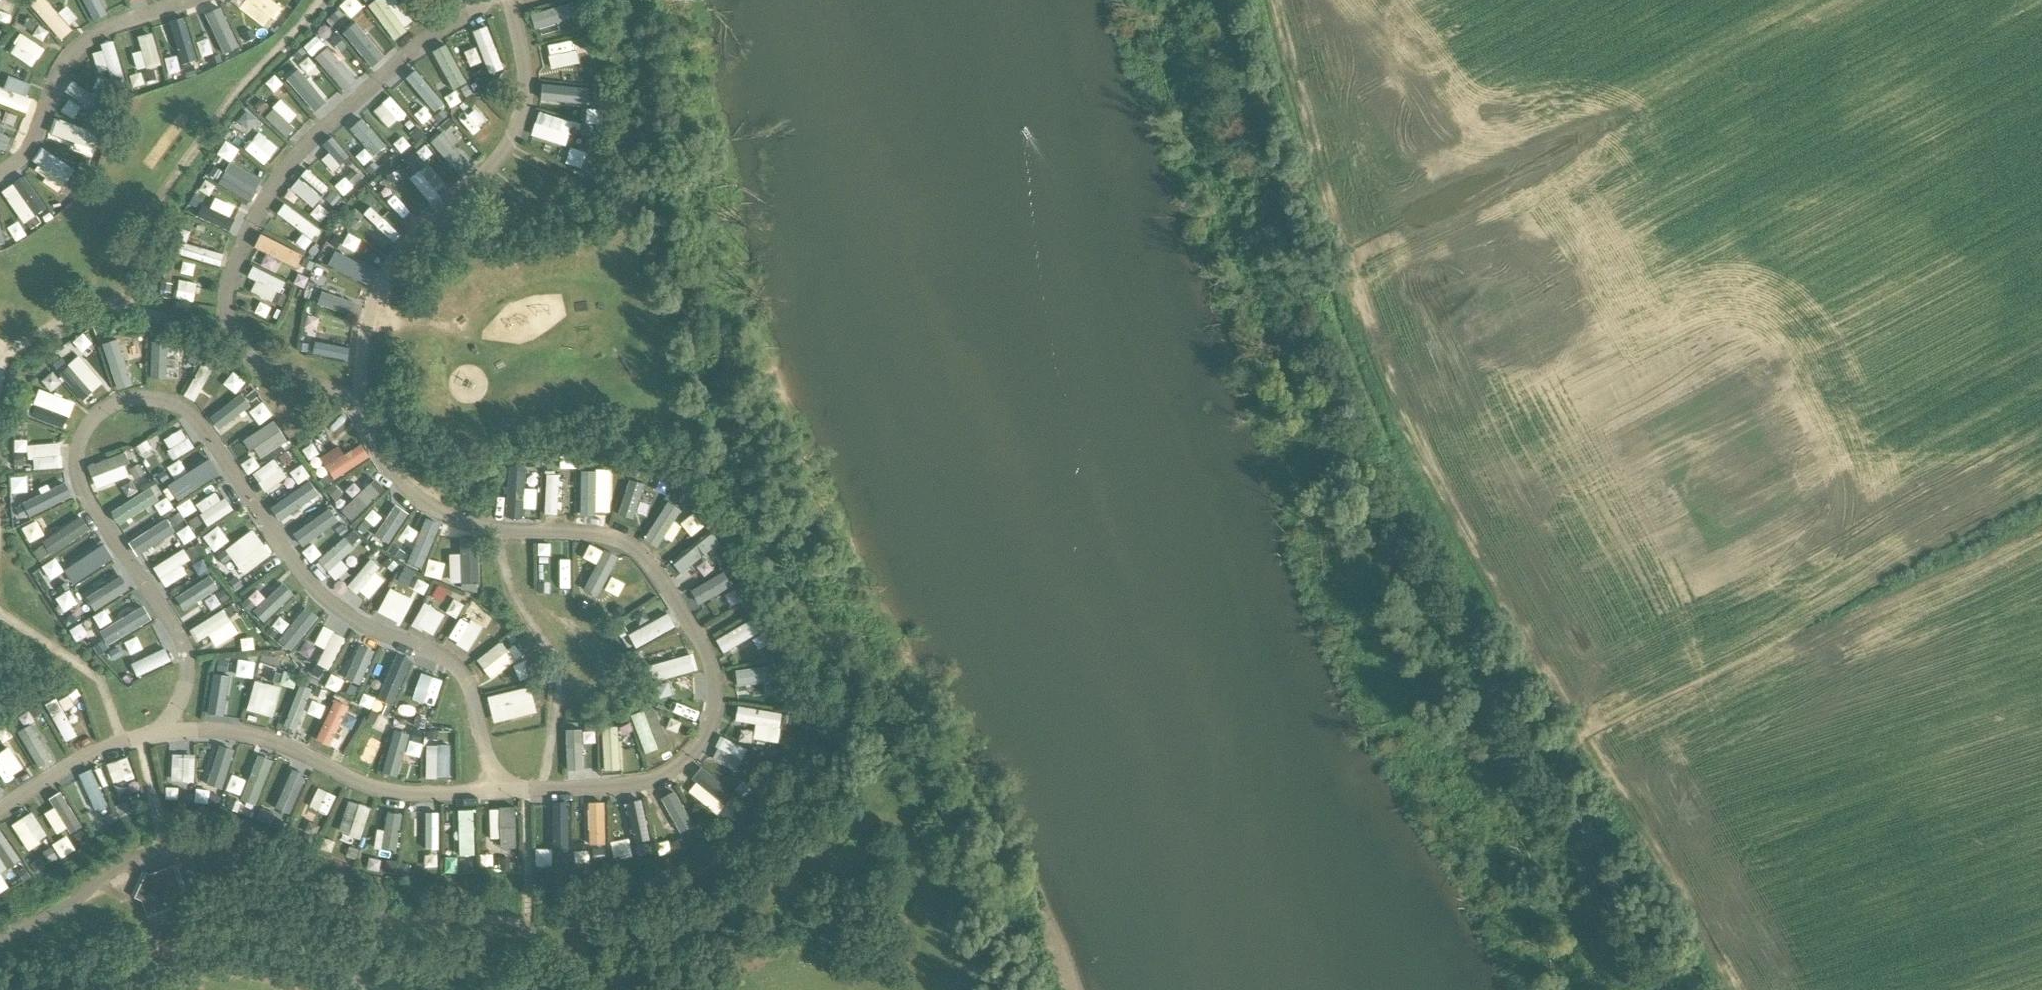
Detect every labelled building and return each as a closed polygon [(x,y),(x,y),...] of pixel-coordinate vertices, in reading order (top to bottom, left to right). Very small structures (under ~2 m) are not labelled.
[(89,22),(108,10),(101,0),(76,0),(89,22)] [(263,0),(237,0),(233,6),(258,24),(271,6),(263,0)] [(364,6),(359,0),(344,0),(339,4),(350,18),(364,6)] [(369,5),(394,40),(416,23),(399,0),(376,0),(369,5)] [(531,10),(533,25),(579,19),(577,4),(531,10)] [(234,48),(216,7),(202,13),(219,55),(234,48)] [(54,12),(40,26),(56,42),(70,28),(54,12)] [(496,66),(483,30),(462,38),(475,73),(496,66)] [(376,51),(366,33),(349,43),(359,61),(376,51)] [(194,61),(187,37),(169,42),(176,66),(194,61)] [(158,68),(151,41),(124,48),(131,75),(158,68)] [(14,42),(8,56),(35,68),(41,53),(14,42)] [(569,42),(535,48),(538,66),(572,60),(569,42)] [(118,43),(94,47),(98,73),(109,71),(111,81),(124,79),(118,43)] [(323,64),(337,78),(353,63),(338,48),(323,64)] [(457,72),(443,50),(421,64),(436,86),(457,72)] [(431,103),(411,74),(396,84),(416,113),(431,103)] [(323,97),(309,76),(289,89),(303,110),(323,97)] [(74,80),(67,91),(103,115),(110,105),(74,80)] [(105,93),(101,83),(94,86),(97,95),(105,93)] [(580,91),(546,87),(544,104),(579,108),(580,91)] [(26,120),(33,102),(0,88),(0,109),(26,120)] [(398,118),(381,93),(366,103),(384,128),(398,118)] [(68,97),(60,109),(74,118),(82,106),(68,97)] [(297,119),(278,102),(263,119),(283,135),(297,119)] [(474,133),(488,120),(472,103),(458,117),(474,133)] [(582,129),(539,118),(533,141),(576,152),(582,129)] [(375,139),(360,120),(338,137),(353,156),(375,139)] [(75,131),(60,123),(52,137),(67,145),(75,131)] [(274,146),(246,123),(231,140),(260,164),(274,146)] [(8,159),(16,140),(0,133),(0,156),(8,159)] [(441,135),(429,149),(456,174),(469,160),(441,135)] [(348,163),(329,138),(318,147),(336,172),(348,163)] [(64,168),(42,154),(30,173),(52,188),(64,168)] [(424,167),(407,181),(429,206),(445,192),(424,167)] [(257,182),(227,168),(218,187),(248,201),(257,182)] [(324,191),(306,171),(284,192),(302,211),(324,191)] [(2,190),(25,223),(49,207),(26,174),(2,190)] [(392,188),(377,200),(403,230),(417,217),(392,188)] [(222,212),(205,204),(198,219),(215,227),(222,212)] [(313,239),(321,227),(285,204),(277,216),(313,239)] [(361,221),(352,235),(385,257),(395,243),(361,221)] [(300,266),(306,251),(261,235),(256,249),(300,266)] [(181,253),(223,265),(227,252),(184,241),(181,253)] [(329,256),(318,276),(357,296),(367,276),(329,256)] [(282,281),(253,269),(244,291),(273,303),(282,281)] [(201,280),(175,278),(172,301),(198,304),(201,280)] [(306,289),(302,300),(337,314),(342,303),(306,289)] [(318,329),(319,314),(306,313),(305,329),(318,329)] [(313,339),(310,356),(341,362),(345,345),(313,339)] [(150,343),(149,379),(165,379),(166,344),(150,343)] [(118,349),(104,353),(113,383),(127,379),(118,349)] [(67,362),(56,378),(87,399),(98,382),(67,362)] [(199,371),(182,396),(199,408),(216,383),(199,371)] [(261,424),(274,413),(264,400),(250,411),(261,424)] [(237,401),(210,418),(221,435),(248,417),(237,401)] [(42,407),(36,424),(61,433),(67,417),(42,407)] [(179,430),(156,448),(166,462),(190,444),(179,430)] [(253,432),(231,447),(241,462),(263,448),(253,432)] [(352,442),(316,463),(326,481),(362,461),(352,442)] [(29,448),(29,470),(60,470),(60,449),(29,448)] [(119,457),(87,470),(95,491),(128,478),(119,457)] [(280,462),(249,475),(257,494),(288,481),(280,462)] [(197,465),(173,482),(183,496),(207,478),(197,465)] [(28,474),(13,475),(14,491),(29,491),(28,474)] [(370,476),(340,503),(354,518),(384,491),(370,476)] [(592,479),(576,479),(576,523),(592,523),(592,479)] [(527,481),(507,480),(505,515),(525,516),(527,481)] [(630,483),(612,517),(629,526),(647,492),(630,483)] [(34,496),(44,515),(67,503),(58,484),(34,496)] [(554,488),(540,490),(545,521),(558,519),(554,488)] [(292,492),(272,503),(285,526),(305,515),(292,492)] [(132,497),(112,509),(121,524),(141,512),(132,497)] [(214,498),(190,516),(200,529),(224,512),(214,498)] [(664,508),(642,539),(656,549),(678,518),(664,508)] [(306,548),(341,524),(331,509),(295,533),(306,548)] [(397,510),(372,541),(384,551),(409,519),(397,510)] [(688,535),(704,528),(697,513),(681,521),(688,535)] [(423,568),(443,523),(428,516),(407,561),(423,568)] [(35,541),(46,558),(81,535),(70,518),(35,541)] [(24,527),(31,541),(45,534),(38,520),(24,527)] [(243,520),(219,538),(229,552),(253,534),(243,520)] [(159,522),(135,540),(145,553),(169,536),(159,522)] [(344,534),(312,558),(322,572),(355,548),(344,534)] [(456,538),(455,586),(473,587),(474,538),(456,538)] [(700,540),(672,561),(680,571),(707,550),(700,540)] [(572,590),(572,545),(555,545),(555,590),(572,590)] [(57,564),(69,586),(100,569),(88,547),(57,564)] [(262,549),(238,567),(248,581),(272,563),(262,549)] [(180,551),(148,572),(157,585),(188,564),(180,551)] [(596,556),(584,576),(603,587),(615,567),(596,556)] [(354,596),(377,567),(367,559),(343,587),(354,596)] [(429,562),(429,575),(443,576),(444,562),(429,562)] [(115,575),(94,587),(105,606),(126,595),(115,575)] [(719,575),(688,594),(700,615),(732,596),(719,575)] [(195,579),(171,596),(181,610),(205,592),(195,579)] [(397,623),(411,594),(391,584),(377,613),(397,623)] [(280,586),(256,603),(267,617),(290,599),(280,586)] [(430,636),(445,613),(427,601),(412,625),(430,636)] [(114,616),(127,637),(149,624),(137,603),(114,616)] [(308,605),(278,638),(291,650),(321,617),(308,605)] [(463,652),(487,617),(470,605),(446,641),(463,652)] [(210,610),(186,628),(196,641),(220,624),(210,610)] [(744,624),(719,638),(728,653),(753,639),(744,624)] [(339,638),(331,634),(316,665),(324,669),(339,638)] [(161,644),(125,662),(137,682),(172,664),(169,656),(161,644)] [(476,665),(491,683),(516,662),(501,644),(476,665)] [(683,649),(643,661),(651,688),(691,676),(683,649)] [(368,664),(347,653),(336,675),(358,685),(368,664)] [(393,704),(413,659),(398,653),(378,698),(393,704)] [(513,666),(520,680),(534,673),(527,659),(513,666)] [(758,669),(724,673),(727,695),(761,691),(758,669)] [(331,675),(327,687),(339,692),(344,680),(331,675)] [(301,681),(285,725),(299,730),(315,686),(301,681)] [(441,688),(421,682),(411,712),(431,718),(441,688)] [(229,686),(210,684),(208,707),(227,709),(229,686)] [(274,688),(253,684),(247,710),(269,715),(274,688)] [(486,701),(492,728),(532,719),(527,693),(486,701)] [(73,732),(58,703),(41,711),(57,741),(73,732)] [(761,712),(731,708),(727,732),(757,736),(761,712)] [(661,745),(648,711),(628,719),(641,752),(661,745)] [(344,729),(325,718),(311,742),(331,753),(344,729)] [(603,727),(605,770),(622,769),(620,726),(603,727)] [(46,756),(31,728),(17,735),(32,763),(46,756)] [(360,731),(353,758),(375,764),(382,736),(360,731)] [(583,780),(581,731),(555,733),(557,782),(583,780)] [(743,750),(721,741),(712,762),(735,771),(743,750)] [(1,744),(0,744),(0,776),(15,766),(1,744)] [(446,750),(420,747),(417,781),(442,783),(446,750)] [(405,750),(388,751),(388,772),(406,771),(405,750)] [(230,755),(218,751),(206,790),(217,794),(230,755)] [(191,758),(169,757),(168,786),(190,787),(191,758)] [(254,800),(267,767),(254,762),(240,795),(254,800)] [(136,797),(127,764),(107,769),(116,802),(136,797)] [(726,797),(697,772),(682,789),(711,815),(726,797)] [(107,806),(90,773),(69,783),(86,816),(107,806)] [(290,816),(304,787),(288,779),(274,809),(290,816)] [(336,795),(323,788),(306,821),(319,828),(336,795)] [(671,793),(659,800),(670,821),(683,815),(671,793)] [(59,797),(47,804),(66,835),(77,828),(59,797)] [(368,812),(346,804),(336,832),(359,840),(368,812)] [(563,807),(545,807),(546,853),(564,853),(563,807)] [(511,812),(487,813),(489,851),(513,849),(511,812)] [(436,857),(434,814),(422,815),(423,857),(436,857)] [(602,814),(582,814),(582,841),(603,841),(602,814)] [(470,815),(447,816),(447,845),(470,845),(470,815)] [(25,816),(7,828),(26,856),(44,844),(25,816)] [(643,817),(621,818),(621,844),(644,844),(643,817)] [(392,847),(396,823),(381,821),(378,845),(392,847)] [(61,857),(75,848),(67,835),(53,843),(61,857)] [(0,844),(0,876),(18,865),(4,841),(0,844)] [(143,871),(131,897),(141,902),(148,922),(180,910),(175,896),(187,892),(177,865),(150,874),(143,871)]
